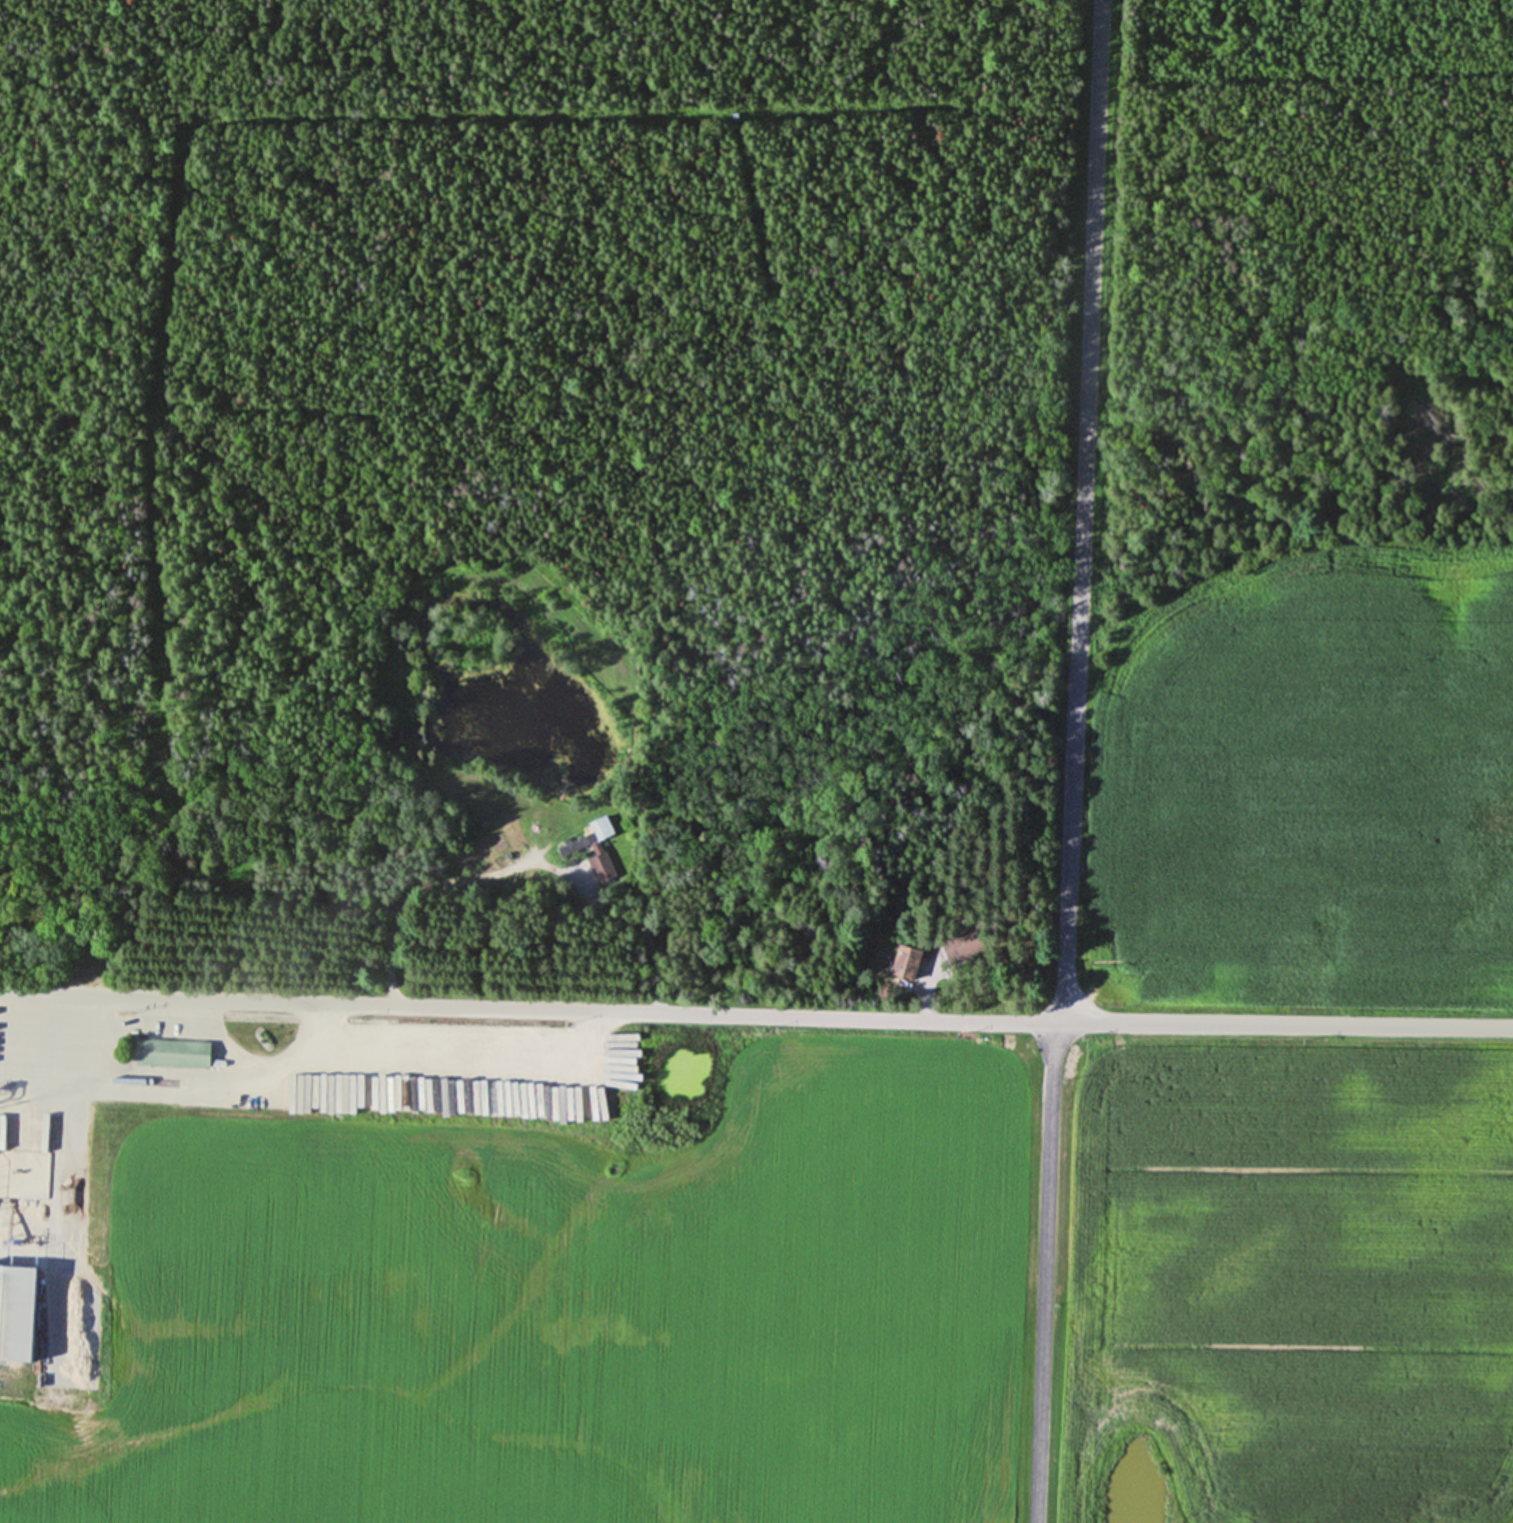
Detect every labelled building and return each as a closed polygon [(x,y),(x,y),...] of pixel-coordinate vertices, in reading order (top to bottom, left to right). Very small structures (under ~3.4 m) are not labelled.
[(614,876),(599,838),(612,833),(605,814),(586,822),(588,828),(553,842),(559,857),(581,848),(595,884),(614,876)] [(912,980),(920,950),(896,943),(888,973),(912,980)] [(133,1065),(207,1066),(208,1040),(134,1039),(133,1065)] [(6,1178),(19,1178),(19,1197),(49,1197),(49,1150),(6,1150),(6,1178)]
